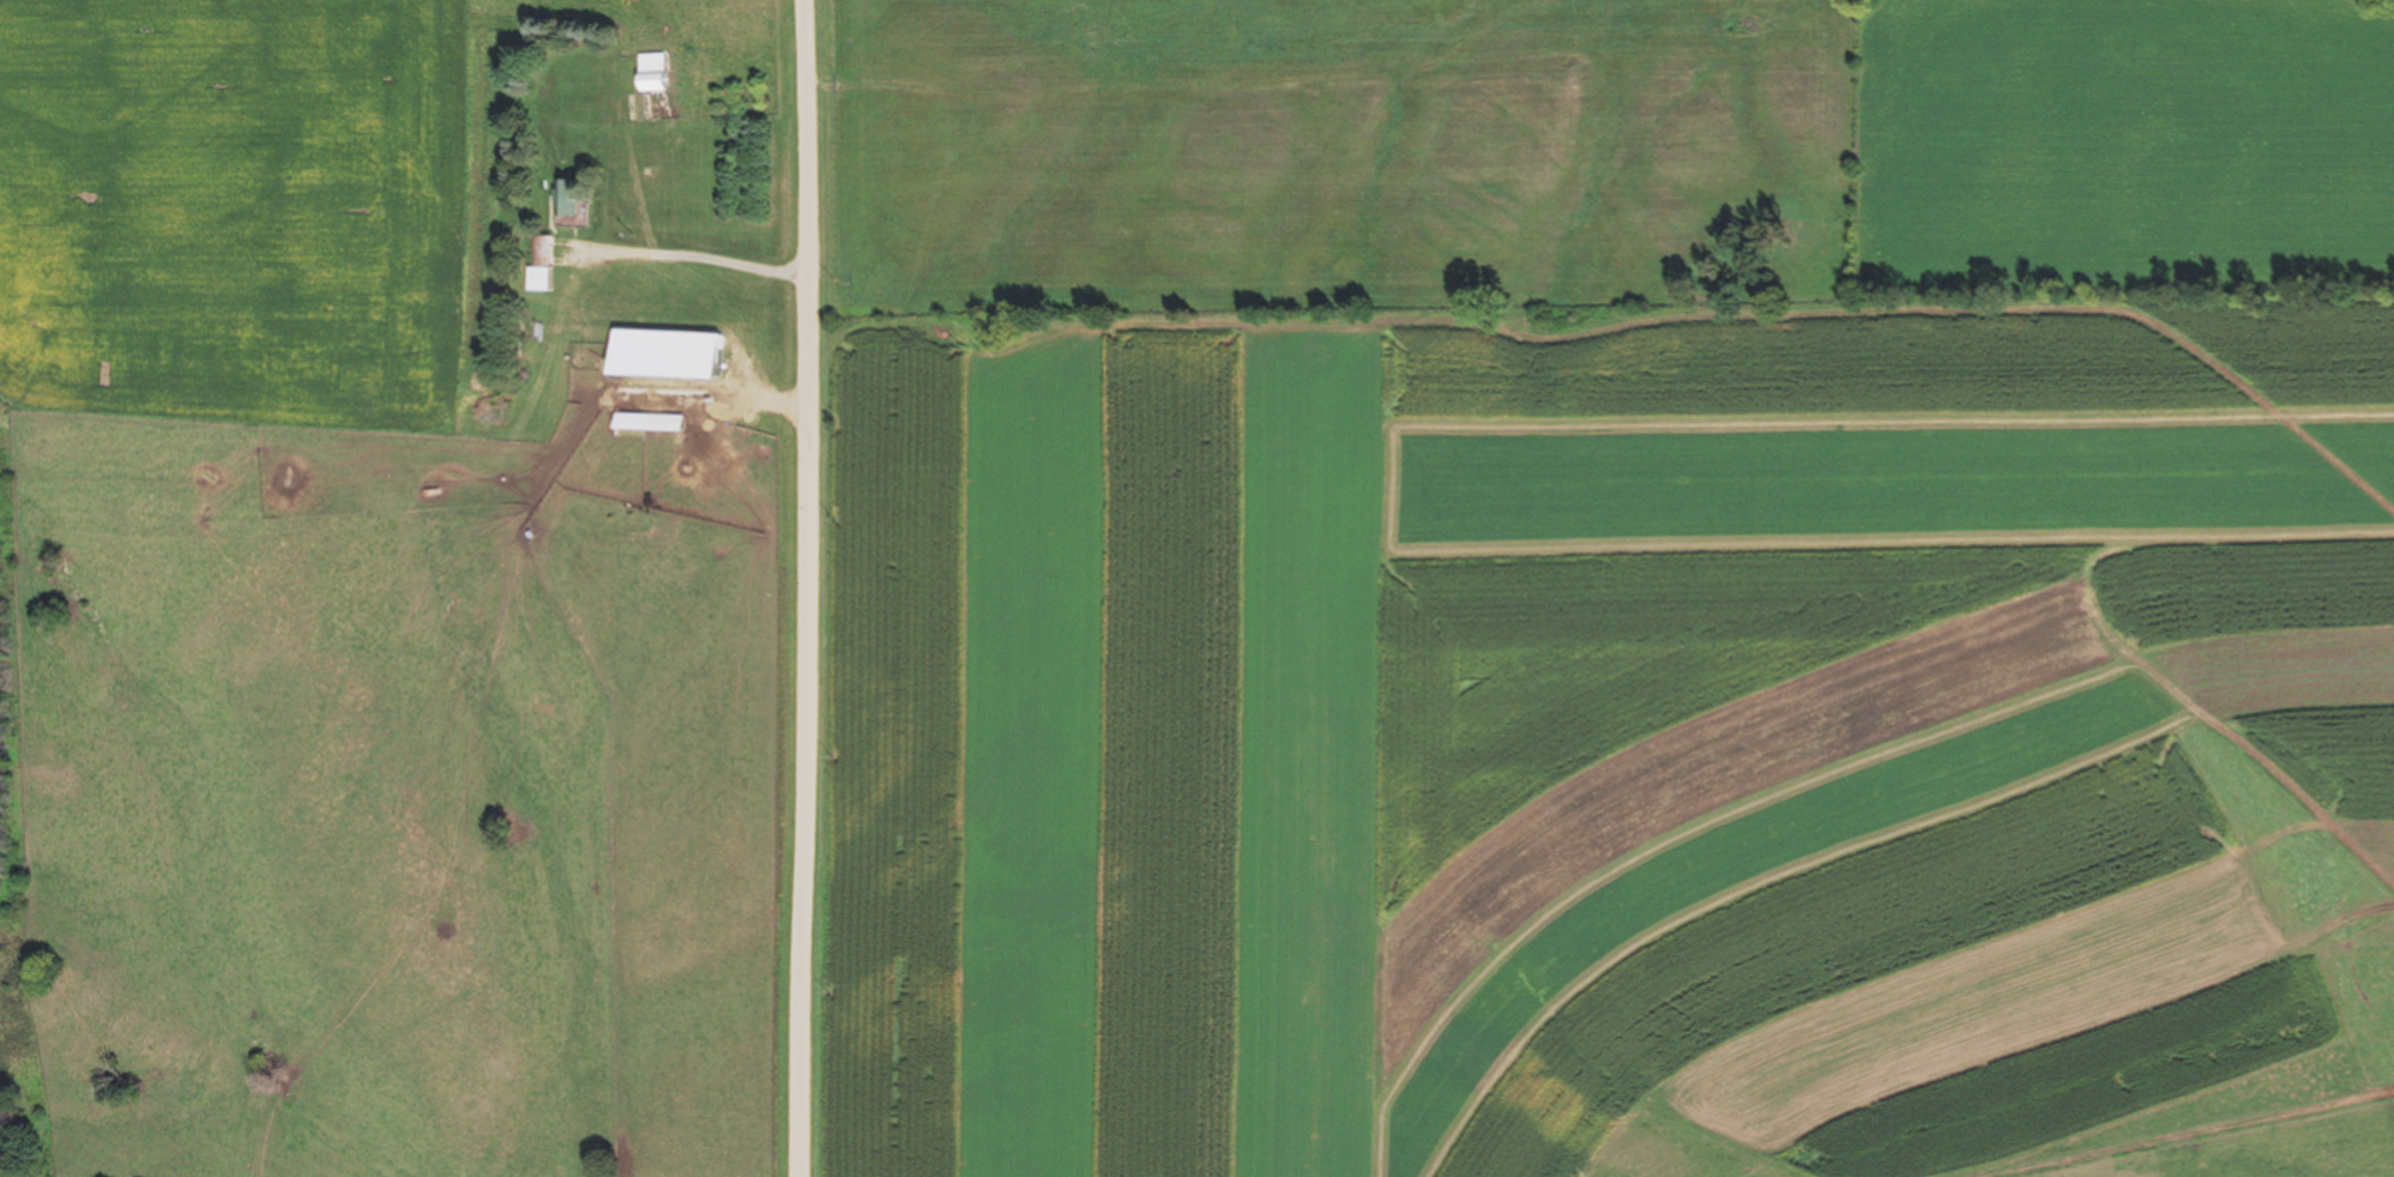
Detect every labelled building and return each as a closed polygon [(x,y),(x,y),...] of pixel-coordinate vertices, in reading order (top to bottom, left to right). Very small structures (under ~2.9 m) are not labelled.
[(644,56),(644,92),(672,92),(672,56),(644,56)] [(583,183),(559,183),(559,220),(583,220),(583,183)] [(621,376),(682,376),(682,347),(621,347),(621,376)] [(709,382),(733,382),(733,359),(709,359),(709,382)]
